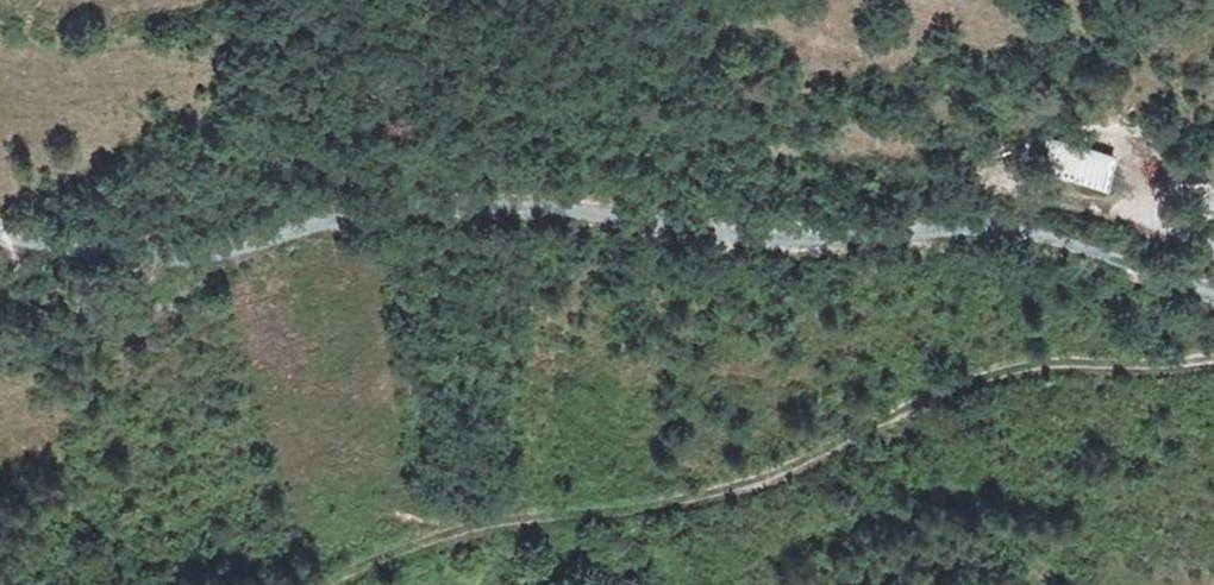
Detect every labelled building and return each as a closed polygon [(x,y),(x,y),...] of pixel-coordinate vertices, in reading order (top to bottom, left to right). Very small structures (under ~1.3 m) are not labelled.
[(1109,193),(1117,157),(1063,145),(1055,181),(1109,193)]
